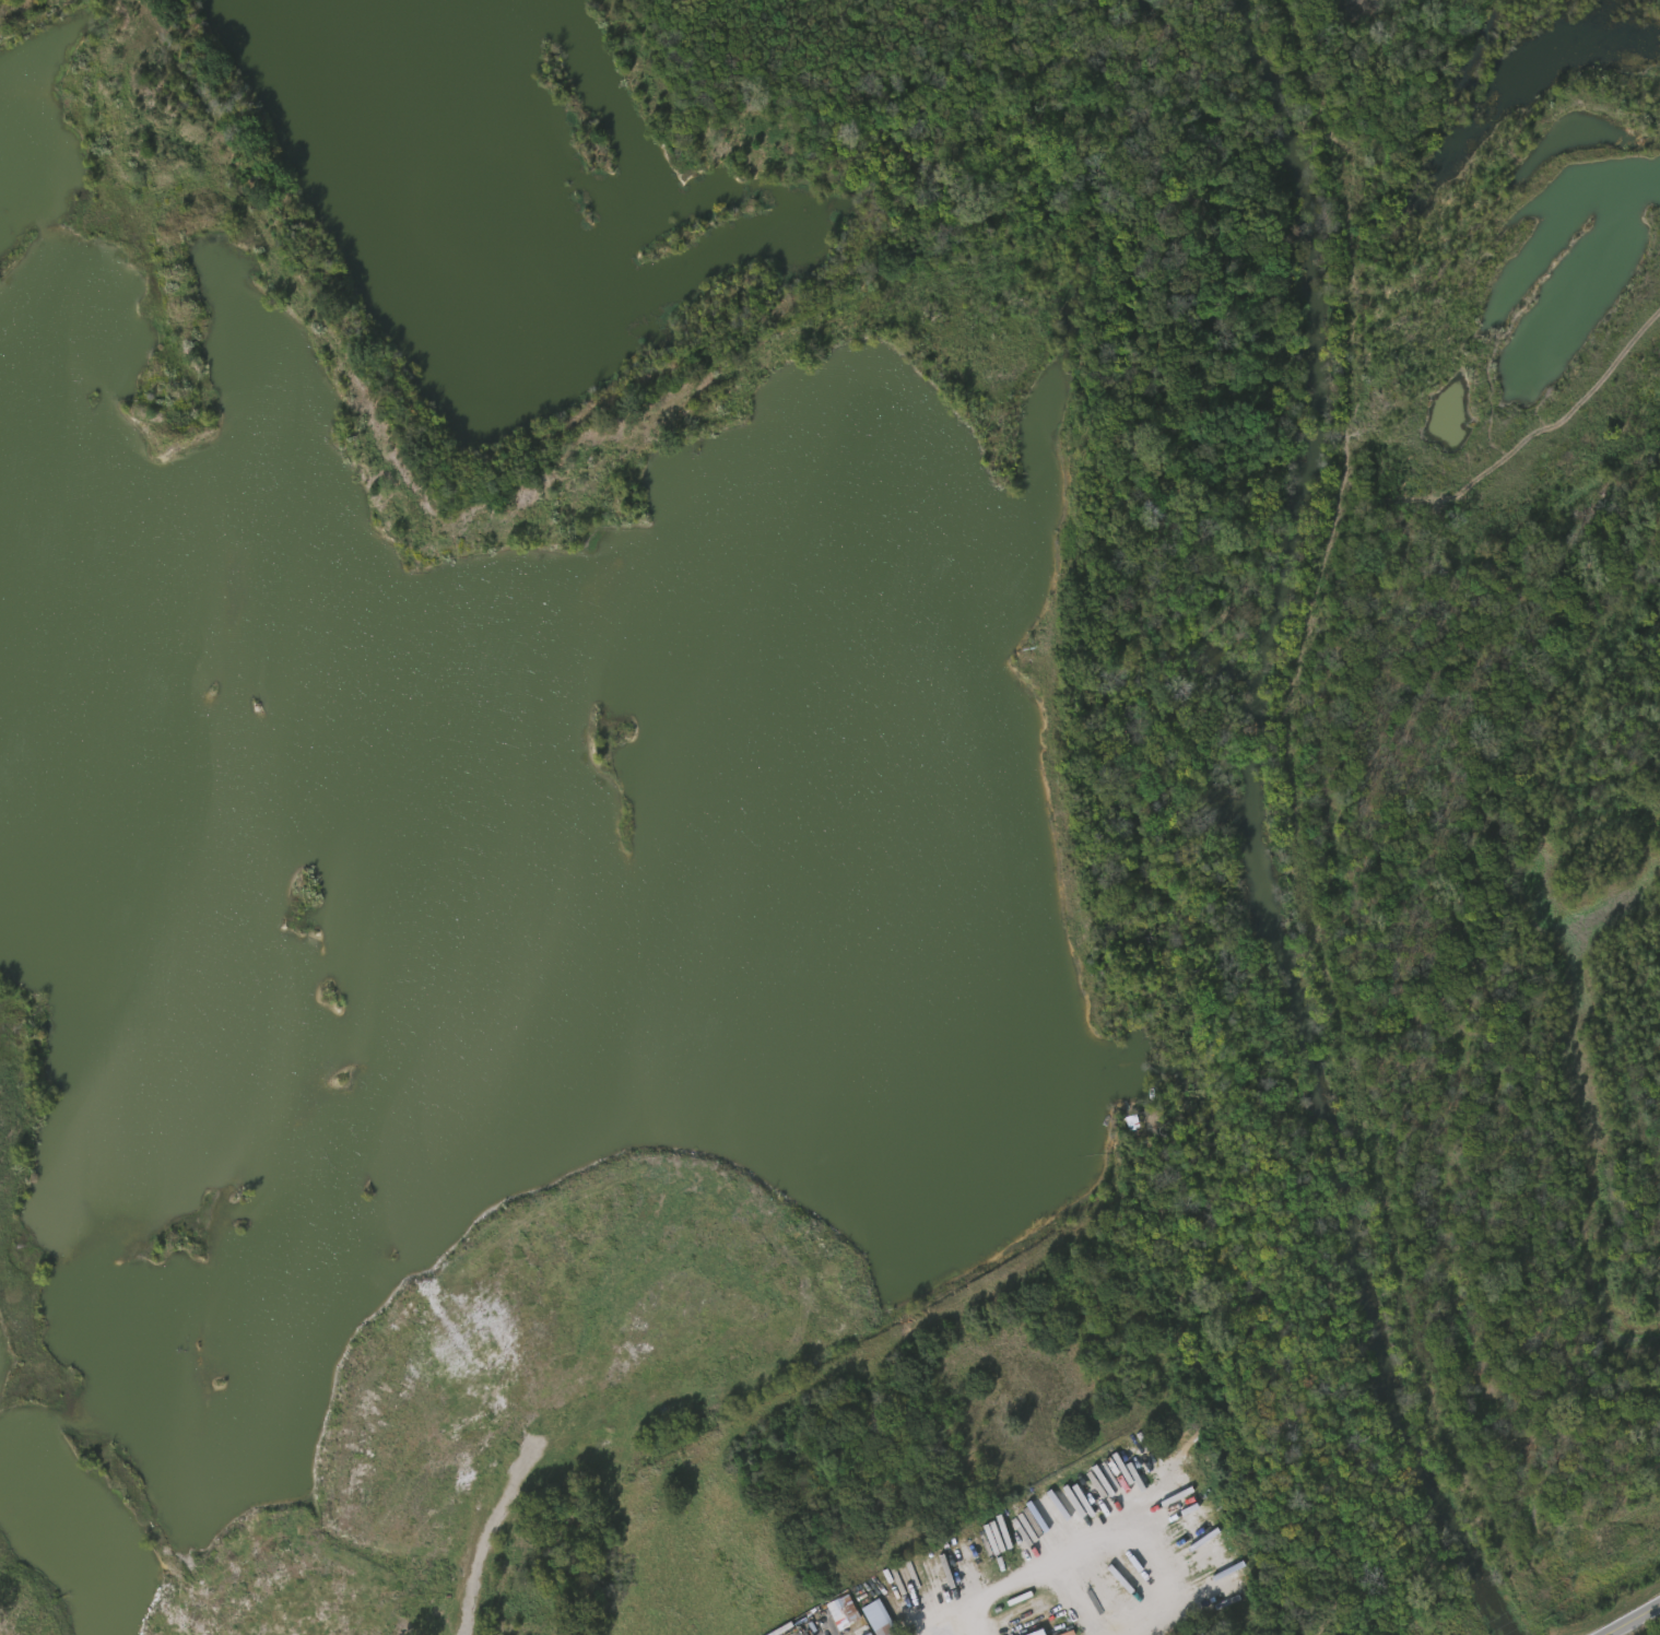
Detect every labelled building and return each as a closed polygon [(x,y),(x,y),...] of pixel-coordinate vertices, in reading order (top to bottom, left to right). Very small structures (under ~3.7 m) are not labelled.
[(826,1605),(837,1631),(860,1621),(849,1595),(826,1605)] [(880,1599),(896,1634),(876,1634),(863,1605),(880,1599)]
